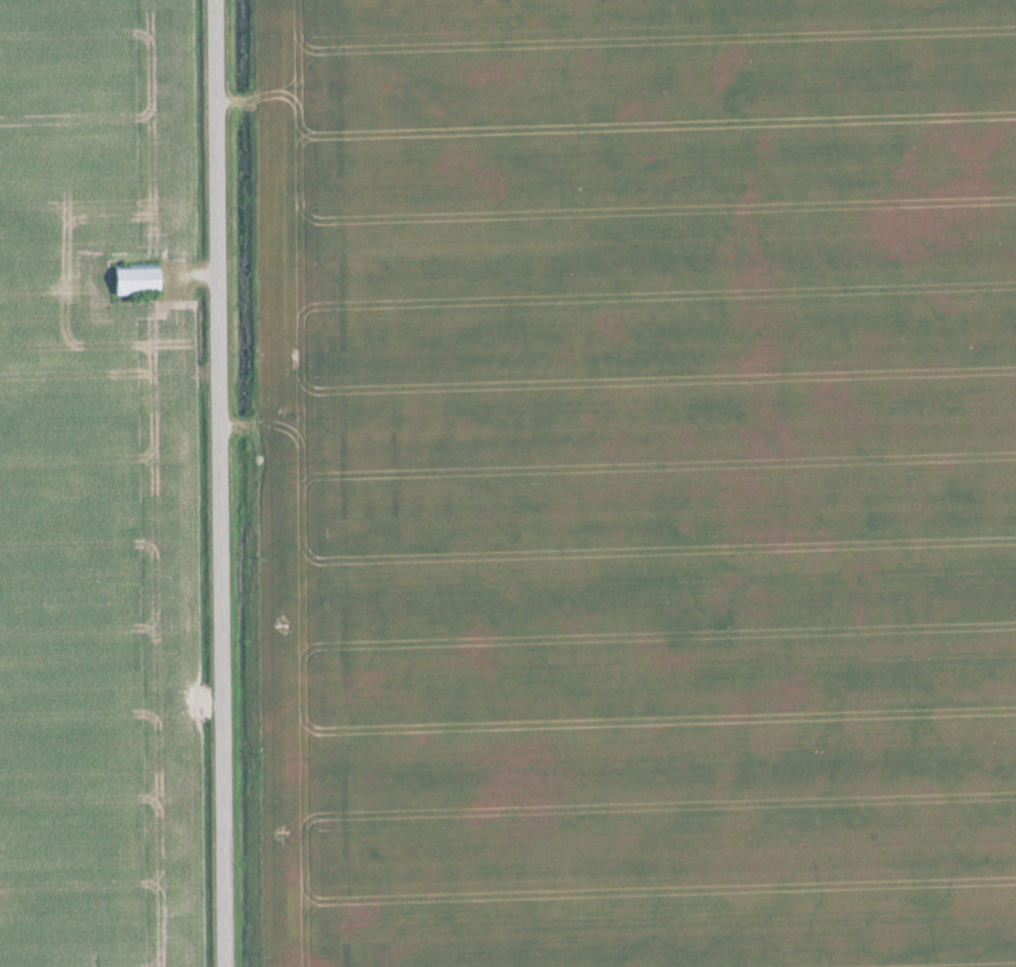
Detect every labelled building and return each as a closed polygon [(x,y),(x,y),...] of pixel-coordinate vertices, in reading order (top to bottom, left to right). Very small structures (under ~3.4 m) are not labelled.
[(115,295),(162,295),(162,266),(115,266),(115,295)]
